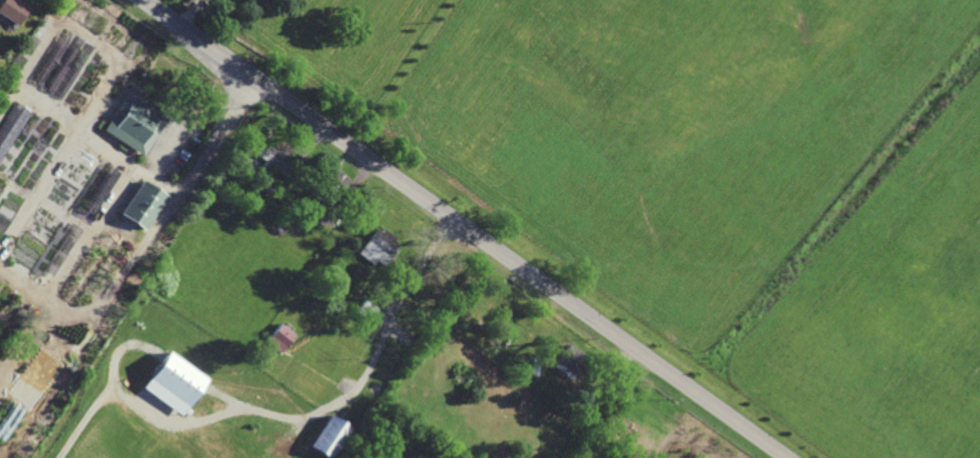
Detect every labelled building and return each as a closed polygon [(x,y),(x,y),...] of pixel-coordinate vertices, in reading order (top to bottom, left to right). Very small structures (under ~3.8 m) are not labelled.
[(8,18),(0,13),(0,3),(2,0),(18,0),(29,7),(18,24),(8,18)] [(143,154),(141,153),(137,151),(104,129),(112,117),(128,92),(160,113),(167,117),(161,127),(143,154)] [(0,167),(29,109),(12,100),(0,124),(0,166),(0,167)] [(285,156),(285,157),(281,162),(288,166),(292,169),(288,175),(282,172),(278,169),(273,166),(272,168),(271,170),(271,169),(270,169),(264,165),(263,164),(265,160),(255,154),(259,147),(265,151),(269,145),(276,149),(285,156)] [(107,198),(89,225),(89,224),(75,215),(74,215),(74,214),(91,188),(109,161),(124,171),(107,198)] [(336,197),(336,198),(329,192),(327,196),(325,194),(322,199),(321,200),(315,195),(321,186),(318,184),(331,165),(349,179),(342,189),(341,191),(336,197)] [(143,230),(128,217),(123,213),(141,184),(143,180),(165,196),(167,197),(145,227),(143,230)] [(271,193),(263,188),(268,181),(276,186),(271,193)] [(238,196),(232,191),(237,186),(243,190),(238,196)] [(329,230),(318,223),(324,212),(325,210),(334,215),(337,217),(329,230)] [(85,231),(68,257),(50,283),(49,283),(37,274),(36,273),(59,239),(71,221),(85,231)] [(396,239),(393,242),(398,245),(388,257),(385,262),(384,262),(382,265),(381,264),(379,263),(378,262),(376,260),(372,265),(357,253),(376,229),(379,232),(382,228),(396,239)] [(456,263),(444,253),(447,248),(460,259),(456,263)] [(365,280),(358,275),(362,268),(369,273),(365,280)] [(369,322),(354,311),(363,298),(378,308),(370,320),(369,322)] [(280,354),(265,343),(280,324),(282,326),(290,331),(295,335),(280,354)] [(573,381),(565,376),(556,369),(551,366),(567,344),(588,359),(573,381)] [(206,377),(167,350),(141,388),(180,415),(206,377)] [(646,406),(637,399),(642,393),(651,400),(646,406)] [(587,416),(586,416),(576,410),(584,395),(585,396),(596,402),(587,416)] [(654,412),(648,407),(653,401),(659,406),(654,412)] [(662,419),(656,415),(661,408),(667,412),(662,419)] [(328,457),(307,444),(328,412),(349,426),(328,457)]
